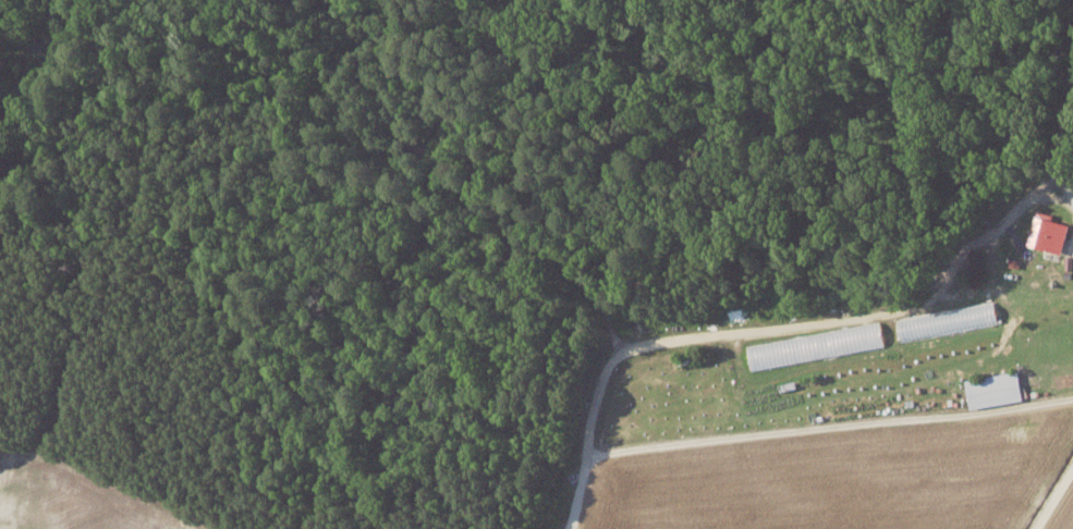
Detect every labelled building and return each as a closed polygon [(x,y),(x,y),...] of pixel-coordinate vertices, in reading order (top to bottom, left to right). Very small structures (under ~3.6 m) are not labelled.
[(1072,221),(1038,212),(1030,243),(1064,252),(1072,221)] [(898,316),(902,339),(1000,324),(996,301),(898,316)] [(887,347),(883,321),(749,343),(753,368),(887,347)] [(1024,400),(1021,371),(967,377),(971,407),(1024,400)]
